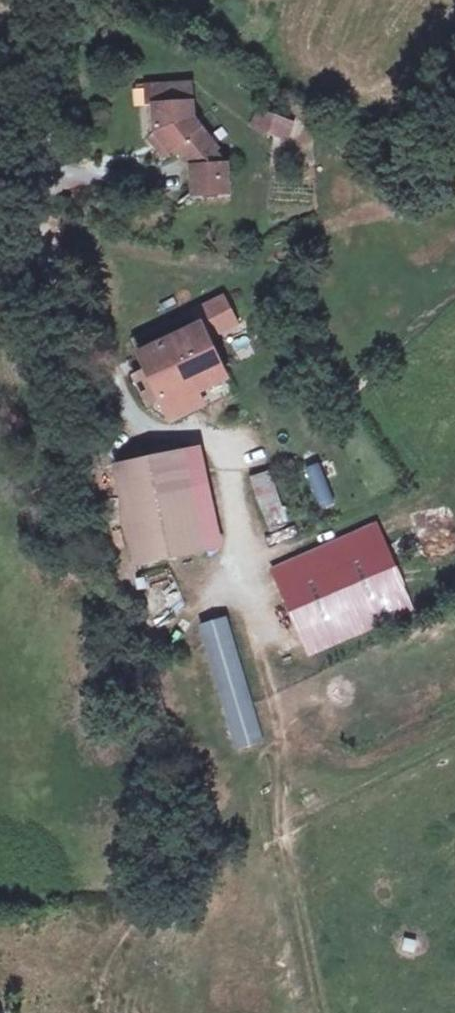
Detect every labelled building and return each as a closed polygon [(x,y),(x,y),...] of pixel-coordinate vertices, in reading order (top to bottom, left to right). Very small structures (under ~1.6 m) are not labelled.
[(191,86),(162,88),(163,105),(155,106),(157,132),(151,137),(164,155),(177,145),(182,151),(180,153),(192,169),(194,196),(227,194),(226,167),(221,167),(210,153),(216,148),(193,118),(191,86)] [(155,106),(163,105),(162,88),(147,89),(151,137),(157,132),(155,106)] [(255,126),(285,137),(290,123),(260,112),(255,126)] [(193,385),(224,371),(200,323),(211,318),(218,332),(236,323),(223,298),(192,312),(199,325),(138,355),(145,369),(133,375),(141,390),(153,383),(162,400),(165,399),(193,385)] [(131,338),(138,355),(199,325),(192,312),(191,310),(131,338)] [(162,400),(153,383),(141,390),(150,407),(162,400)] [(193,385),(165,399),(174,418),(203,404),(193,385)] [(118,463),(139,563),(201,550),(184,471),(197,468),(193,446),(118,463)] [(254,478),(267,523),(282,518),(268,473),(254,478)] [(272,570),(282,594),(387,549),(377,525),(272,570)] [(298,631),(403,585),(387,549),(282,594),(298,631)] [(403,585),(298,631),(309,655),(414,609),(403,585)] [(223,620),(202,626),(237,745),(258,739),(223,620)]
